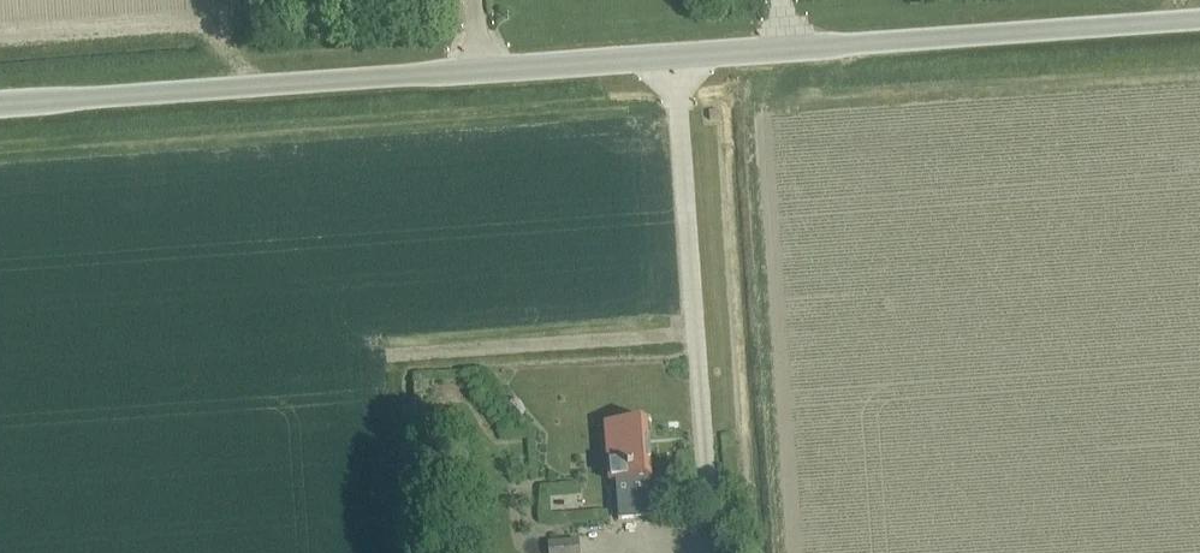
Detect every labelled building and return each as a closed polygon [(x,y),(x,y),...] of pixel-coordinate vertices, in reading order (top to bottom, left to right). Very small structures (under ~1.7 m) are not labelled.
[(617,519),(650,516),(647,477),(648,477),(644,421),(603,424),(608,480),(614,480),(617,519)]
